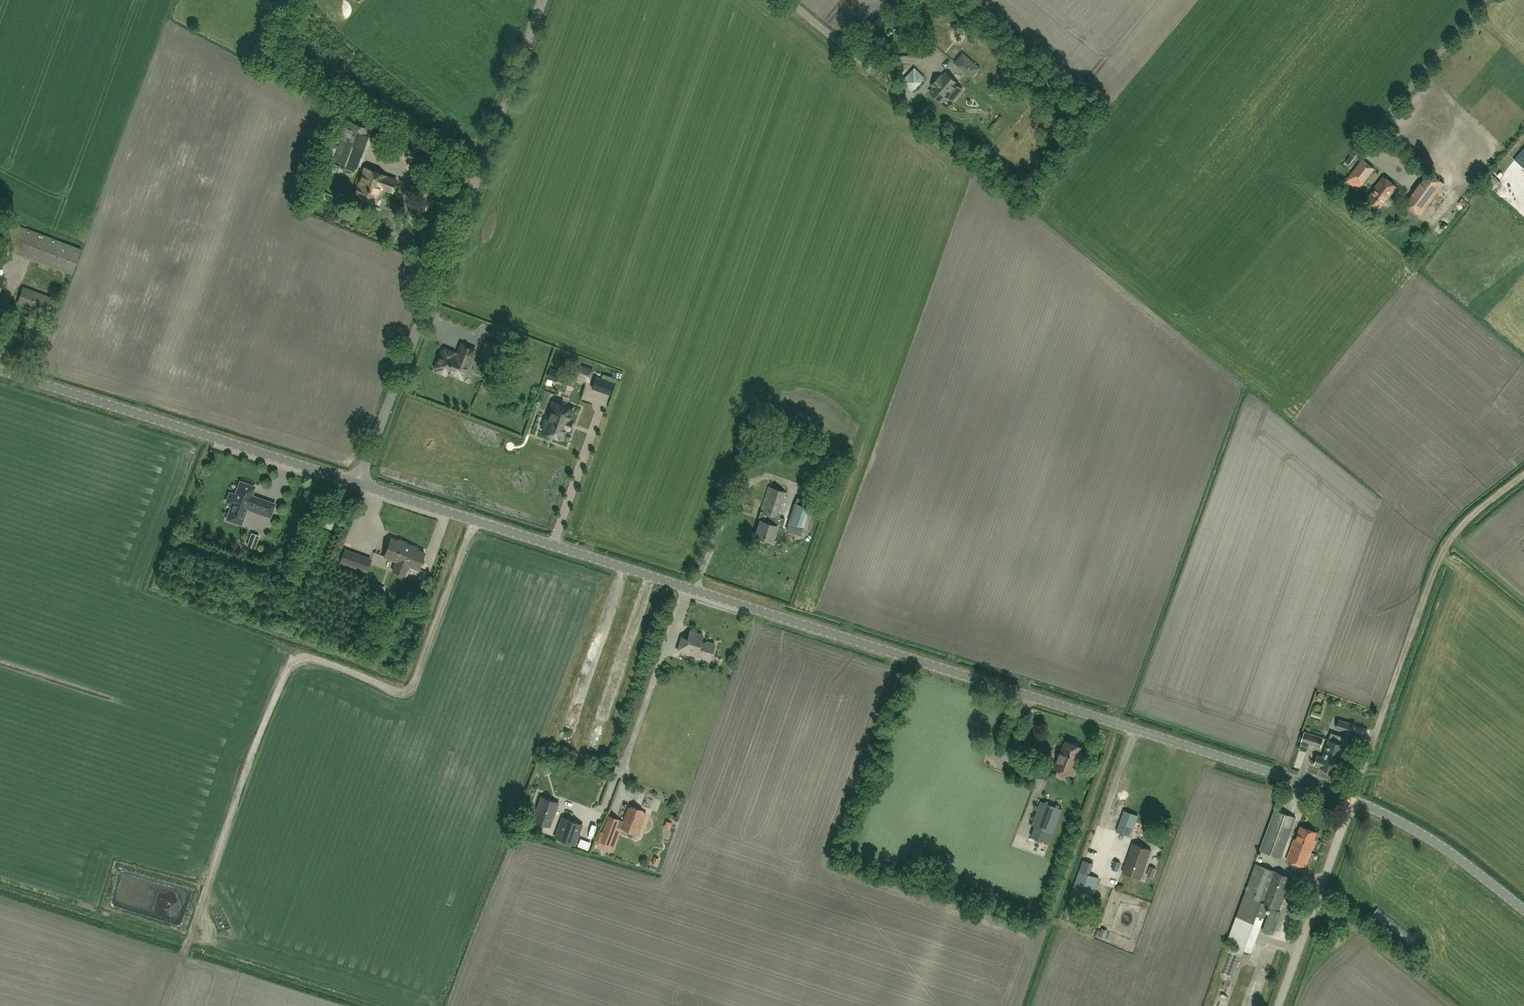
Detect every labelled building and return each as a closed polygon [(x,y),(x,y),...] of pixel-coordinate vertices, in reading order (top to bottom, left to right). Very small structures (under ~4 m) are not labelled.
[(974,78),(982,68),(963,52),(955,62),(974,78)] [(914,68),(901,83),(912,93),(925,78),(914,68)] [(943,102),(951,92),(957,98),(964,90),(958,85),(959,83),(946,73),(940,80),(938,79),(934,84),(934,86),(935,87),(931,92),(943,102)] [(357,168),(373,130),(349,120),(333,159),(357,168)] [(1363,152),(1360,150),(1358,148),(1346,162),(1349,164),(1352,166),(1363,152)] [(1514,160),(1523,168),(1523,148),(1514,160)] [(1374,169),(1362,159),(1351,173),(1364,183),(1374,169)] [(430,183),(435,171),(415,164),(411,176),(430,183)] [(386,176),(365,168),(354,199),(374,206),(382,188),(393,192),(397,181),(386,176)] [(1435,193),(1443,183),(1429,172),(1421,182),(1435,193)] [(1387,199),(1397,186),(1383,176),(1374,188),(1375,188),(1366,201),(1378,209),(1386,199),(1387,199)] [(1428,204),(1413,193),(1405,204),(1420,215),(1428,204)] [(306,208),(313,210),(315,201),(308,199),(306,208)] [(72,275),(83,249),(6,220),(0,235),(0,247),(19,254),(19,255),(72,275)] [(29,269),(27,278),(43,282),(45,272),(29,269)] [(56,317),(62,301),(24,286),(18,302),(56,317)] [(489,368),(499,346),(487,341),(478,363),(489,368)] [(442,350),(435,367),(437,368),(436,370),(445,374),(446,371),(456,375),(462,378),(465,371),(466,369),(474,350),(462,344),(457,356),(455,356),(453,355),(454,352),(445,349),(444,351),(442,350)] [(574,364),(570,374),(588,380),(592,370),(574,364)] [(596,377),(592,388),(609,394),(613,383),(596,377)] [(546,419),(543,428),(544,428),(543,431),(563,438),(567,427),(566,427),(568,420),(569,421),(573,410),(551,402),(546,416),(548,417),(547,419),(546,419)] [(238,493),(238,495),(230,492),(227,501),(235,504),(234,506),(231,508),(227,519),(239,523),(242,513),(246,511),(247,508),(270,517),(275,504),(256,497),(255,498),(251,497),(253,490),(251,485),(244,483),(239,485),(237,490),(238,493)] [(783,525),(785,519),(779,517),(780,515),(788,493),(769,486),(761,511),(759,517),(761,519),(756,536),(772,541),(778,526),(777,525),(778,523),(783,525)] [(795,503),(791,516),(790,521),(804,526),(810,508),(795,503)] [(332,528),(335,518),(326,515),(323,525),(332,528)] [(260,536),(251,533),(247,546),(255,549),(260,536)] [(393,571),(399,573),(410,545),(392,538),(385,556),(397,561),(393,571)] [(419,569),(425,553),(417,550),(418,548),(410,545),(399,573),(405,575),(409,565),(419,569)] [(371,559),(365,557),(345,550),(340,562),(367,571),(371,559)] [(710,660),(715,644),(707,641),(705,643),(704,644),(701,643),(703,635),(690,630),(688,638),(682,637),(678,649),(710,660)] [(1351,724),(1339,720),(1336,728),(1349,732),(1351,724)] [(1324,738),(1305,732),(1301,741),(1320,747),(1324,738)] [(1328,739),(1325,750),(1333,753),(1332,757),(1339,760),(1344,744),(1346,738),(1331,733),(1329,739),(1328,739)] [(913,738),(914,746),(935,746),(935,738),(913,738)] [(1057,760),(1055,767),(1055,768),(1072,775),(1077,761),(1080,755),(1078,755),(1081,747),(1079,746),(1079,744),(1073,742),(1072,743),(1066,741),(1063,749),(1062,749),(1057,760)] [(1333,753),(1325,750),(1323,757),(1317,755),(1315,762),(1321,763),(1319,767),(1335,772),(1339,760),(1332,757),(1333,753)] [(895,806),(899,794),(892,791),(887,803),(895,806)] [(550,826),(558,803),(541,797),(533,820),(550,826)] [(1062,809),(1041,801),(1032,825),(1053,833),(1062,809)] [(621,828),(638,834),(646,813),(642,811),(642,810),(631,806),(630,808),(628,807),(621,828)] [(1281,858),(1296,817),(1275,809),(1260,850),(1281,858)] [(1117,832),(1123,834),(1130,836),(1138,815),(1124,810),(1117,832)] [(583,825),(562,817),(554,838),(575,846),(583,825)] [(611,845),(618,826),(606,822),(599,841),(611,845)] [(1294,839),(1292,844),(1303,848),(1303,849),(1311,852),(1315,840),(1314,839),(1316,832),(1301,826),(1296,840),(1294,839)] [(582,837),(579,845),(590,850),(594,842),(582,837)] [(1141,879),(1151,849),(1133,843),(1122,872),(1141,879)] [(1292,844),(1286,860),(1305,867),(1311,852),(1303,849),(1303,848),(1292,844)] [(1315,854),(1314,861),(1321,862),(1322,855),(1315,854)] [(1112,869),(1118,871),(1121,863),(1115,861),(1112,869)] [(1256,864),(1237,917),(1261,926),(1268,905),(1279,909),(1292,878),(1256,864)] [(1151,867),(1147,876),(1153,878),(1156,869),(1151,867)] [(1079,871),(1070,898),(1079,902),(1091,906),(1101,878),(1088,874),(1079,871)] [(1293,890),(1288,902),(1296,905),(1301,893),(1293,890)] [(1271,908),(1263,931),(1272,934),(1281,912),(1271,908)] [(1380,909),(1374,915),(1386,925),(1388,923),(1409,941),(1413,936),(1393,918),(1392,919),(1380,909)] [(1283,932),(1277,930),(1274,937),(1289,943),(1293,932),(1284,929),(1283,932)] [(1233,994),(1245,969),(1234,964),(1222,988),(1233,994)] [(1252,999),(1259,1001),(1262,987),(1255,985),(1252,999)]
